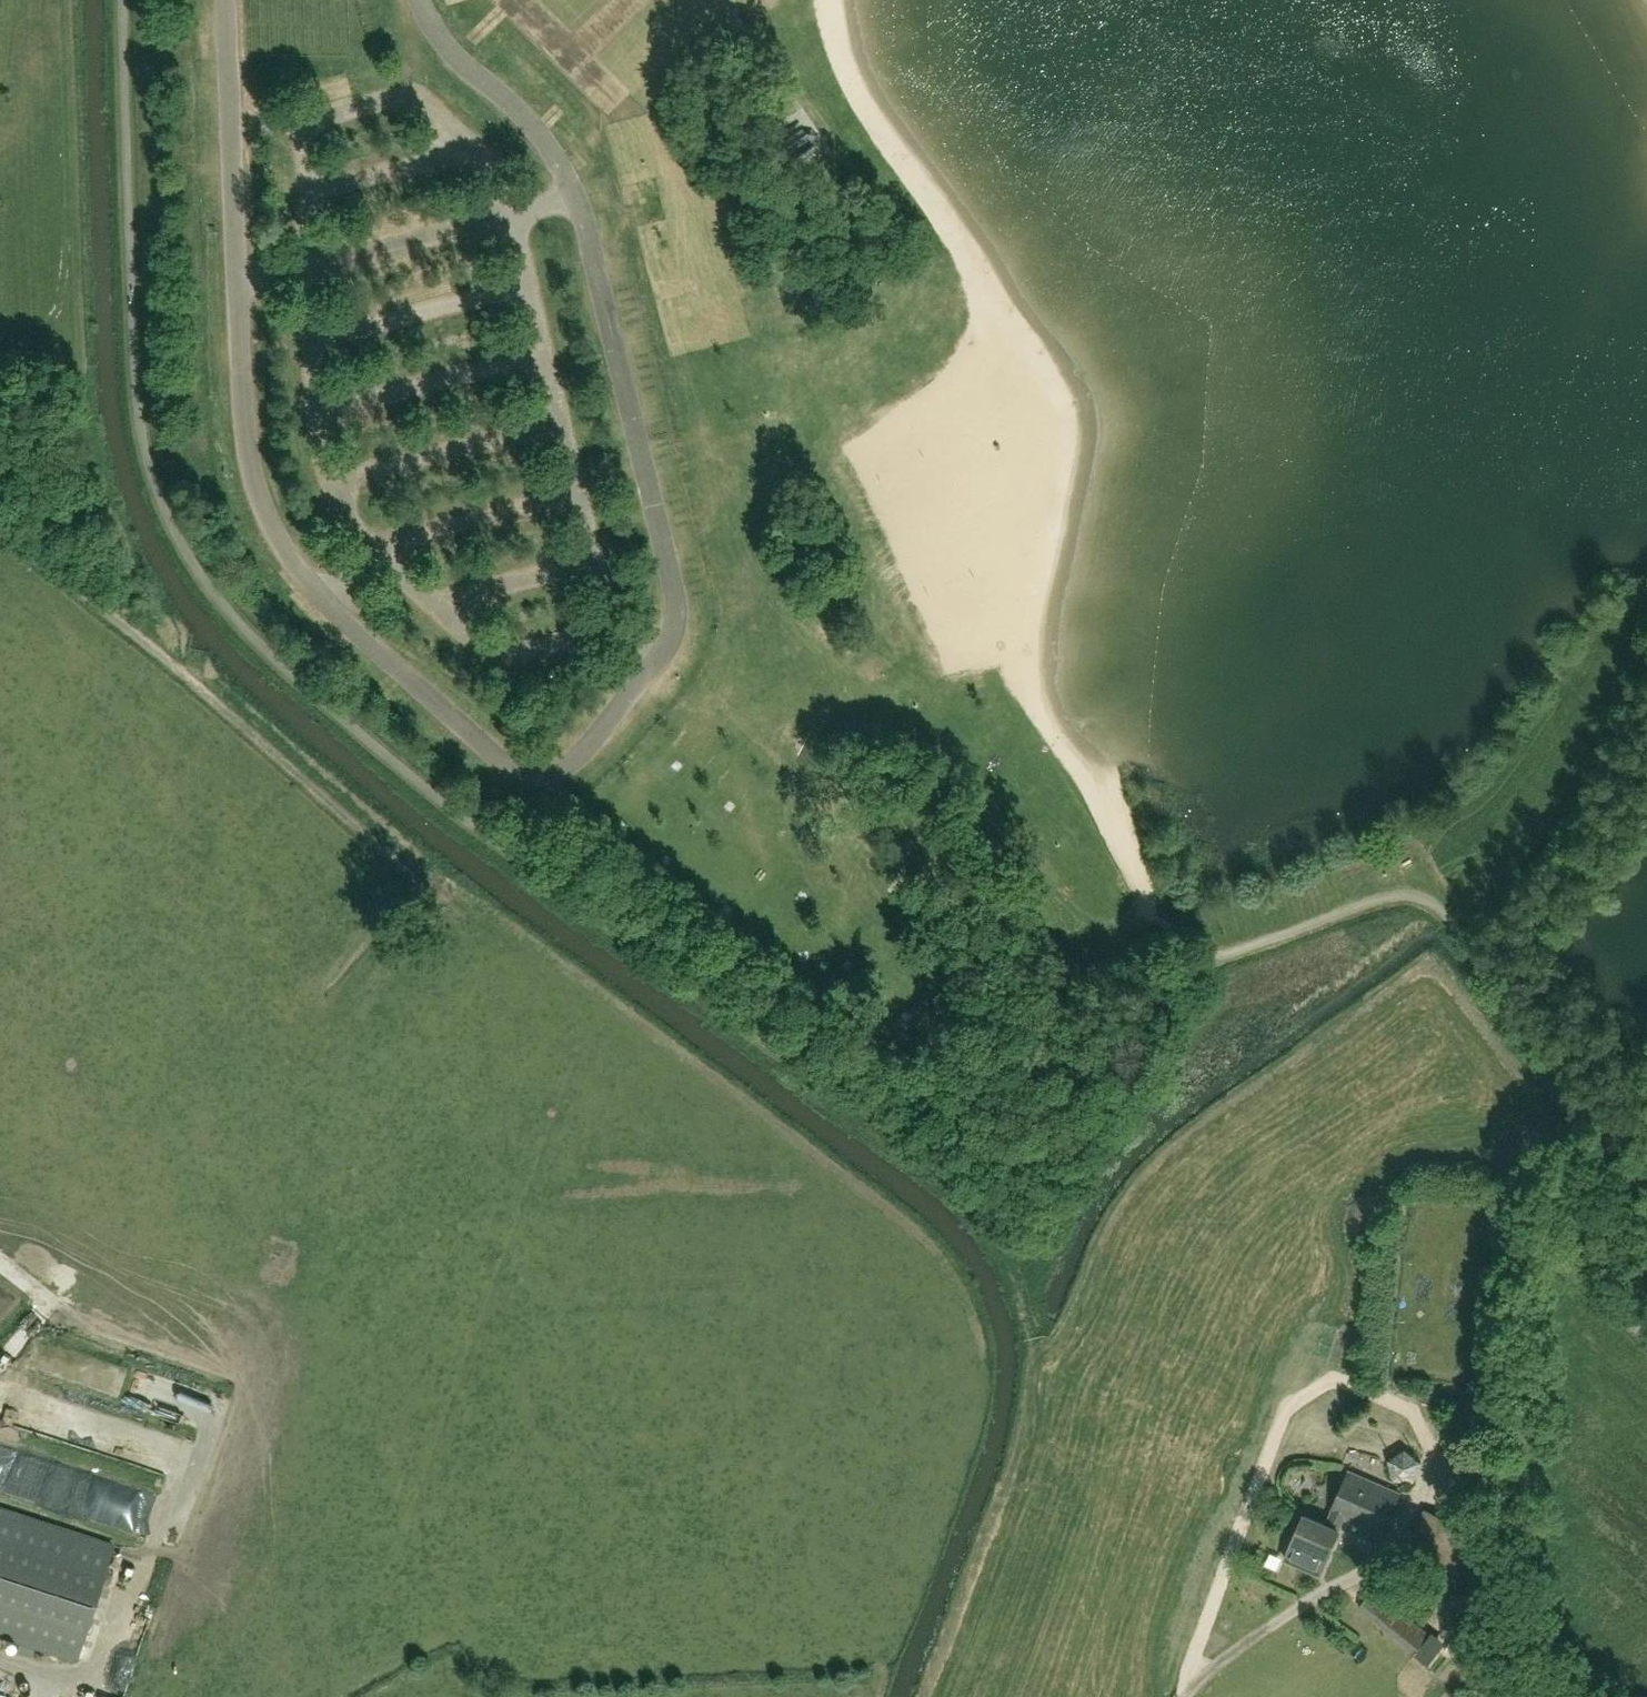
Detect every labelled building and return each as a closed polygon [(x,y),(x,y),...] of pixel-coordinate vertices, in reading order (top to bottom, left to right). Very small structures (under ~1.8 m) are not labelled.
[(812,152),(797,130),(787,129),(785,138),(788,143),(783,146),(781,157),(791,159),(796,156),(799,161),(809,162),(812,152)] [(1340,1449),(1337,1461),(1358,1465),(1360,1453),(1340,1449)] [(1382,1534),(1400,1492),(1348,1471),(1326,1523),(1299,1512),(1281,1556),(1323,1574),(1341,1532),(1339,1531),(1344,1518),(1382,1534)] [(1435,1482),(1432,1493),(1449,1498),(1452,1487),(1435,1482)] [(113,1546),(0,1509),(0,1633),(77,1658),(113,1546)] [(1441,1576),(1463,1527),(1425,1510),(1403,1560),(1441,1576)] [(1430,1635),(1374,1590),(1360,1607),(1416,1652),(1430,1635)] [(1216,1606),(1218,1617),(1238,1615),(1236,1604),(1216,1606)]
